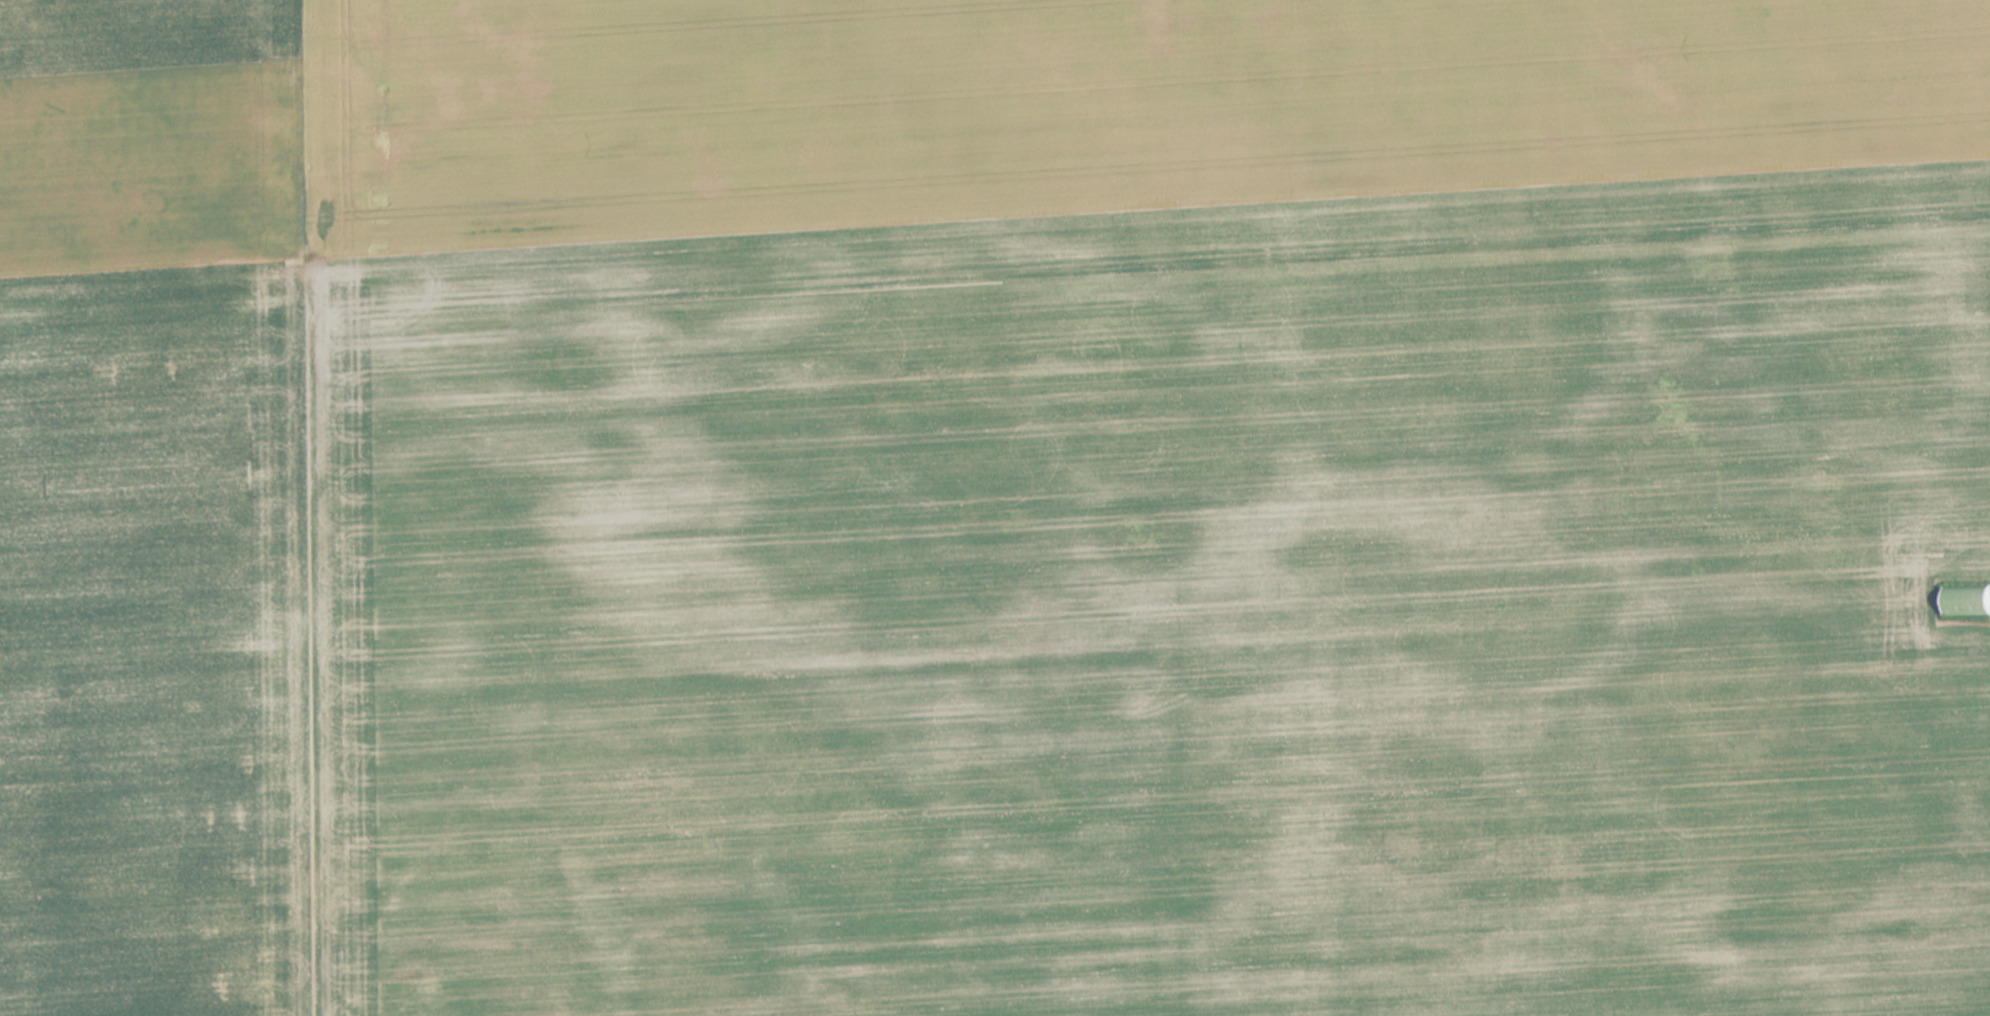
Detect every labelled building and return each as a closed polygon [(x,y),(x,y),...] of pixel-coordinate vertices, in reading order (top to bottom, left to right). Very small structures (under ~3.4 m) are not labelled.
[(1948,588),(1948,616),(1989,616),(1989,588),(1948,588)]
